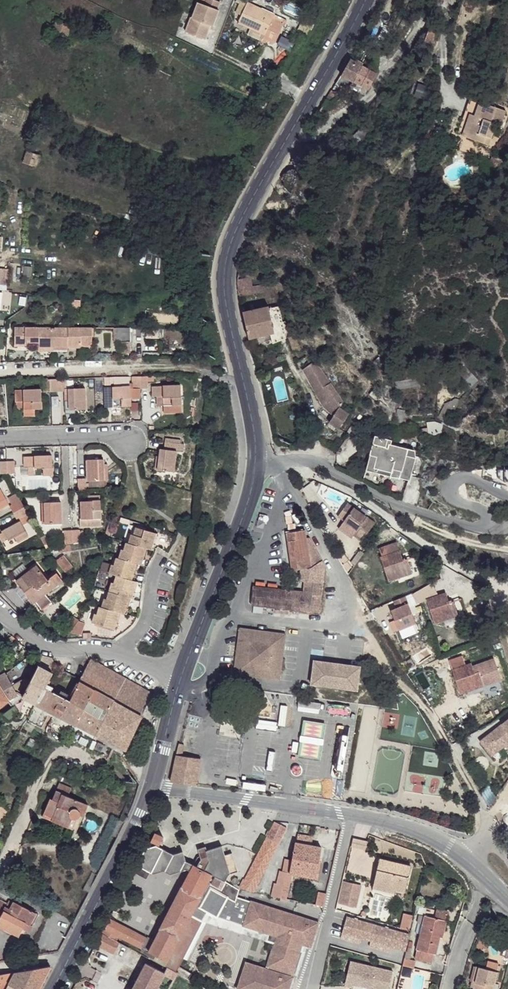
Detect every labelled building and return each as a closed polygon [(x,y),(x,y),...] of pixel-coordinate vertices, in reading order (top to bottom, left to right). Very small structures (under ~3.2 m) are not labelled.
[(185,34),(205,44),(213,28),(215,29),(222,15),(220,14),(225,6),(212,0),(212,2),(209,0),(206,0),(203,5),(201,4),(193,21),(192,20),(185,34)] [(251,7),(240,28),(252,35),(262,41),(259,46),(266,50),(271,53),(282,31),(271,25),(274,21),(264,16),(265,14),(251,7)] [(57,22),(52,32),(65,39),(70,27),(57,22)] [(438,27),(432,24),(428,31),(434,35),(438,27)] [(434,35),(428,31),(423,41),(429,43),(434,35)] [(252,35),(248,41),(266,51),(266,50),(259,46),(262,41),(252,35)] [(361,67),(350,60),(341,76),(352,82),(361,67)] [(369,72),(361,67),(352,82),(360,87),(369,72)] [(376,76),(369,72),(360,87),(366,92),(376,76)] [(352,82),(341,76),(337,82),(348,89),(352,82)] [(360,87),(352,82),(348,89),(355,94),(360,87)] [(412,85),(409,95),(421,98),(424,88),(412,85)] [(482,104),(477,102),(471,117),(468,116),(461,136),(467,138),(472,124),(478,126),(481,119),(477,118),(482,104)] [(505,112),(482,104),(477,118),(481,119),(478,126),(472,124),(467,138),(489,146),(496,125),(500,126),(505,112)] [(26,152),(22,164),(34,168),(38,157),(26,152)] [(262,293),(262,285),(253,286),(253,293),(262,293)] [(291,325),(283,306),(269,309),(269,308),(242,313),(248,338),(270,334),(273,344),(278,343),(278,342),(289,338),(294,353),(301,350),(296,336),(297,335),(291,325)] [(14,328),(13,345),(23,345),(23,347),(37,347),(52,348),(53,328),(29,328),(14,328)] [(53,328),(52,348),(65,350),(65,346),(78,347),(78,345),(90,345),(91,329),(53,328)] [(114,329),(116,341),(119,341),(129,341),(128,329),(114,329)] [(119,341),(119,353),(130,353),(129,341),(119,341)] [(345,400),(319,360),(304,371),(325,406),(336,415),(327,428),(332,433),(337,427),(340,430),(352,414),(343,407),(345,400)] [(396,389),(418,386),(416,379),(395,382),(396,389)] [(102,393),(102,413),(120,412),(127,412),(126,403),(137,402),(136,393),(136,380),(129,380),(129,388),(126,388),(126,392),(119,393),(102,393)] [(49,385),(39,386),(40,400),(49,399),(49,385)] [(161,410),(161,417),(178,416),(177,389),(149,391),(149,401),(153,401),(153,409),(161,410)] [(62,406),(63,417),(83,416),(83,395),(66,395),(66,399),(66,406),(62,406)] [(20,415),(21,426),(40,425),(37,397),(20,398),(20,415)] [(161,446),(182,449),(183,441),(162,437),(161,446)] [(408,454),(392,448),(375,446),(366,471),(373,475),(375,470),(409,482),(415,465),(405,461),(408,454)] [(150,475),(158,476),(168,478),(172,457),(178,458),(179,450),(174,449),(160,447),(159,454),(156,454),(154,461),(152,461),(150,475)] [(22,462),(23,482),(27,482),(33,481),(34,488),(51,487),(50,461),(22,462)] [(86,462),(87,483),(97,483),(98,474),(102,474),(102,468),(102,462),(86,462)] [(498,465),(498,481),(507,481),(507,465),(498,465)] [(4,476),(5,477),(13,478),(13,466),(4,466),(4,476)] [(98,474),(97,483),(107,483),(107,468),(102,468),(102,474),(98,474)] [(409,482),(375,470),(373,475),(385,481),(397,482),(407,486),(409,482)] [(99,529),(99,521),(99,504),(99,499),(87,499),(87,504),(81,504),(81,520),(78,520),(78,529),(99,529)] [(9,510),(12,516),(23,509),(20,504),(9,510)] [(45,505),(44,523),(60,524),(61,505),(45,505)] [(12,516),(15,522),(26,516),(23,509),(12,516)] [(360,516),(346,524),(350,531),(364,522),(360,516)] [(364,522),(350,531),(358,544),(353,546),(358,555),(377,545),(364,522)] [(11,542),(14,545),(27,537),(20,524),(2,533),(7,542),(7,543),(11,542)] [(133,534),(131,544),(148,530),(142,528),(137,531),(136,535),(133,534)] [(148,530),(131,544),(147,548),(150,549),(155,550),(157,543),(154,542),(157,532),(148,530)] [(297,564),(299,573),(309,571),(301,533),(285,537),(290,565),(297,564)] [(373,553),(386,573),(394,569),(395,568),(393,565),(404,556),(398,548),(395,550),(392,545),(390,542),(373,553)] [(124,550),(121,559),(136,563),(140,564),(146,565),(148,558),(144,558),(147,548),(131,544),(128,546),(127,550),(124,550)] [(113,565),(111,574),(118,576),(136,581),(138,573),(133,572),(136,563),(121,559),(119,558),(116,566),(113,565)] [(20,591),(27,602),(31,600),(59,582),(54,574),(44,579),(35,565),(13,578),(16,584),(18,586),(20,591)] [(428,582),(442,603),(451,597),(449,594),(461,586),(454,576),(451,578),(447,573),(445,570),(428,582)] [(113,581),(111,592),(129,597),(131,598),(135,599),(137,592),(133,591),(136,581),(118,576),(116,582),(113,581)] [(252,588),(250,608),(317,615),(320,585),(302,583),(301,593),(252,588)] [(18,586),(16,584),(0,586),(0,595),(12,609),(27,602),(20,591),(18,586)] [(105,600),(103,609),(119,612),(122,613),(127,614),(129,608),(126,607),(129,597),(111,592),(108,600),(105,600)] [(397,628),(415,620),(405,595),(387,602),(397,628)] [(95,615),(93,623),(117,629),(119,622),(116,621),(119,612),(103,609),(100,608),(98,615),(95,615)] [(69,630),(82,633),(84,621),(71,618),(69,630)] [(276,635),(238,631),(234,654),(231,677),(277,684),(281,656),(273,654),(276,635)] [(472,631),(463,636),(469,644),(477,639),(472,631)] [(477,639),(469,644),(483,665),(492,659),(490,656),(502,648),(496,638),(492,640),(489,635),(487,632),(477,639)] [(283,636),(276,635),(273,654),(281,656),(283,636)] [(360,663),(315,656),(311,679),(357,686),(360,663)] [(40,661),(37,666),(51,674),(54,667),(54,659),(40,661)] [(113,702),(95,736),(124,752),(152,695),(90,661),(80,680),(78,684),(113,702)] [(21,696),(21,697),(36,706),(46,685),(53,674),(51,674),(37,666),(29,682),(21,696)] [(9,701),(12,705),(20,700),(21,697),(21,696),(29,682),(24,680),(12,687),(6,677),(7,675),(6,674),(0,677),(0,688),(9,701)] [(70,701),(61,718),(95,736),(113,702),(78,684),(70,701)] [(46,685),(36,706),(44,710),(53,692),(51,691),(52,688),(46,685)] [(9,701),(0,688),(0,709),(9,701)] [(53,692),(44,710),(61,718),(70,701),(53,692)] [(484,737),(496,751),(501,746),(504,744),(507,748),(507,716),(484,737)] [(484,737),(477,743),(489,757),(496,751),(484,737)] [(185,743),(180,743),(177,756),(182,756),(185,743)] [(177,756),(174,768),(198,772),(200,759),(182,756),(177,756)] [(174,768),(171,783),(196,787),(198,772),(174,768)] [(61,782),(58,790),(69,795),(73,788),(61,782)] [(52,797),(43,815),(52,820),(54,816),(70,824),(74,817),(77,818),(78,818),(79,817),(81,814),(87,803),(69,795),(58,790),(54,798),(52,797)] [(9,812),(0,803),(0,822),(9,812)] [(493,808),(490,813),(494,817),(494,816),(498,819),(501,816),(493,808)] [(250,868),(241,886),(253,892),(286,829),(273,823),(250,868)] [(110,839),(116,842),(124,827),(118,824),(110,839)] [(152,843),(160,847),(165,839),(156,835),(152,843)] [(296,835),(294,844),(309,847),(311,838),(296,835)] [(149,844),(137,867),(157,877),(162,875),(170,879),(183,873),(189,877),(194,867),(159,849),(149,844)] [(289,862),(286,874),(289,874),(296,876),(297,871),(314,875),(317,861),(319,849),(309,847),(294,844),(292,844),(289,862)] [(196,862),(194,867),(212,876),(216,879),(221,880),(228,877),(234,865),(230,856),(224,858),(220,851),(207,858),(205,855),(197,857),(200,861),(196,862)] [(379,860),(375,882),(397,886),(396,889),(407,891),(411,867),(379,860)] [(270,884),(268,895),(284,898),(289,874),(286,874),(289,862),(282,861),(279,873),(276,872),(273,885),(270,884)] [(296,876),(295,877),(317,882),(321,862),(317,861),(314,875),(297,871),(296,876)] [(234,865),(228,877),(237,873),(234,865)] [(152,949),(149,954),(167,963),(192,916),(212,876),(194,867),(189,877),(183,889),(181,889),(161,931),(152,949)] [(205,891),(221,896),(227,884),(225,883),(222,888),(214,883),(216,879),(212,876),(205,891)] [(222,888),(225,883),(221,880),(216,879),(214,883),(222,888)] [(357,905),(361,883),(341,880),(337,902),(357,905)] [(375,882),(373,889),(395,893),(396,889),(397,886),(375,882)] [(5,883),(2,891),(10,896),(14,888),(5,883)] [(239,890),(238,890),(227,884),(221,896),(228,899),(223,919),(266,933),(264,939),(275,942),(266,969),(245,963),(237,988),(288,988),(291,977),(290,977),(291,974),(295,975),(302,951),(301,950),(303,945),(309,947),(317,922),(235,897),(239,890)] [(221,896),(205,891),(196,908),(208,914),(204,922),(206,923),(221,896)] [(319,891),(316,905),(324,907),(327,893),(319,891)] [(228,899),(221,896),(206,923),(264,939),(266,933),(223,919),(228,899)] [(6,907),(10,909),(14,902),(10,900),(8,903),(0,899),(0,917),(6,907)] [(0,917),(0,926),(19,937),(24,927),(25,924),(28,926),(36,911),(16,900),(14,902),(10,909),(6,907),(0,917)] [(192,916),(204,922),(208,914),(196,908),(192,916)] [(25,924),(24,927),(29,930),(39,912),(36,911),(28,926),(25,924)] [(438,912),(436,919),(443,920),(447,921),(448,915),(438,912)] [(403,913),(400,929),(408,930),(411,915),(403,913)] [(167,963),(165,968),(167,969),(176,974),(180,968),(204,922),(192,916),(167,963)] [(410,935),(347,916),(342,931),(405,951),(410,935)] [(425,916),(415,959),(432,963),(434,954),(436,954),(439,937),(443,920),(436,919),(425,916)] [(110,919),(102,935),(117,942),(120,938),(142,950),(144,945),(146,940),(110,919)] [(443,920),(439,937),(443,938),(447,921),(443,920)] [(102,935),(97,945),(124,959),(130,949),(117,942),(102,935)] [(144,945),(142,950),(149,954),(152,949),(144,945)] [(392,968),(349,958),(343,982),(373,988),(387,988),(392,968)] [(405,958),(403,966),(415,969),(417,961),(405,958)] [(134,988),(158,988),(162,982),(172,987),(178,975),(176,974),(167,969),(165,974),(147,965),(134,988)] [(475,988),(495,988),(501,967),(490,965),(488,971),(480,968),(477,984),(475,988)] [(51,967),(0,975),(0,988),(40,988),(51,967)] [(181,969),(178,975),(189,981),(192,975),(181,969)]
